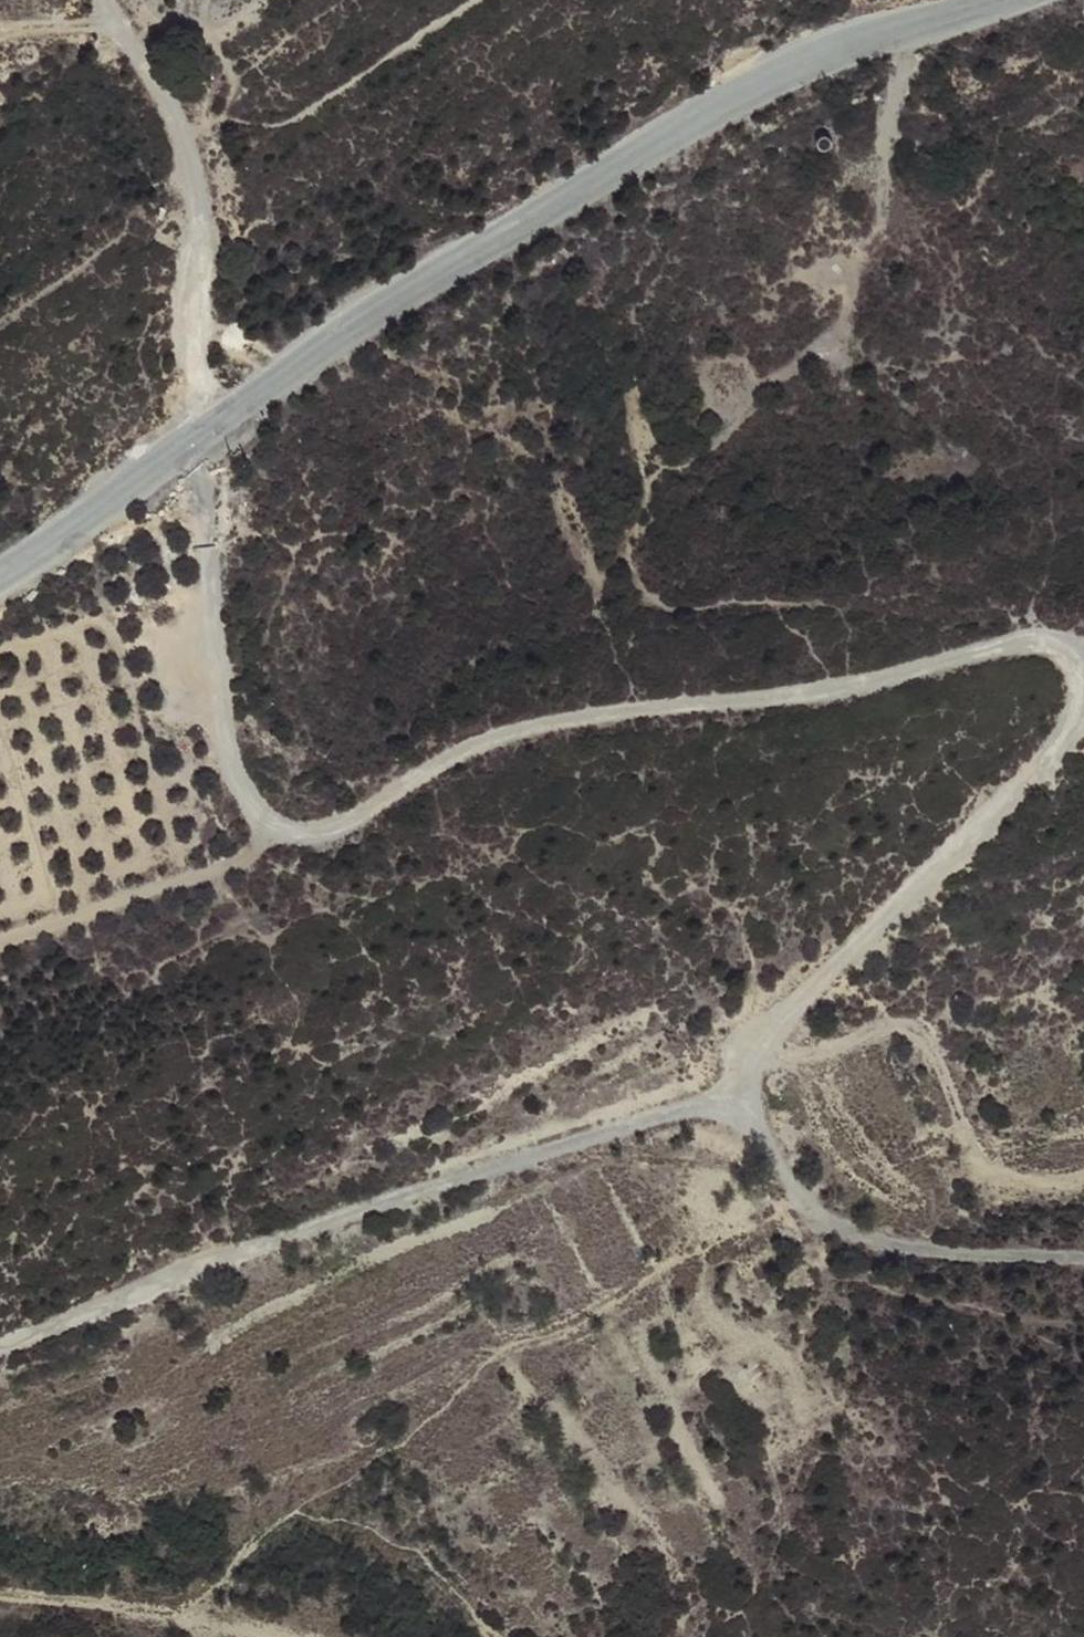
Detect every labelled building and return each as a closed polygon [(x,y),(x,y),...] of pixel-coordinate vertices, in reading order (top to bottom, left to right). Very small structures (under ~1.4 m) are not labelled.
[(825,147),(831,146),(835,141),(835,135),(831,130),(824,129),(819,133),(817,139),(820,145),(825,147)]
